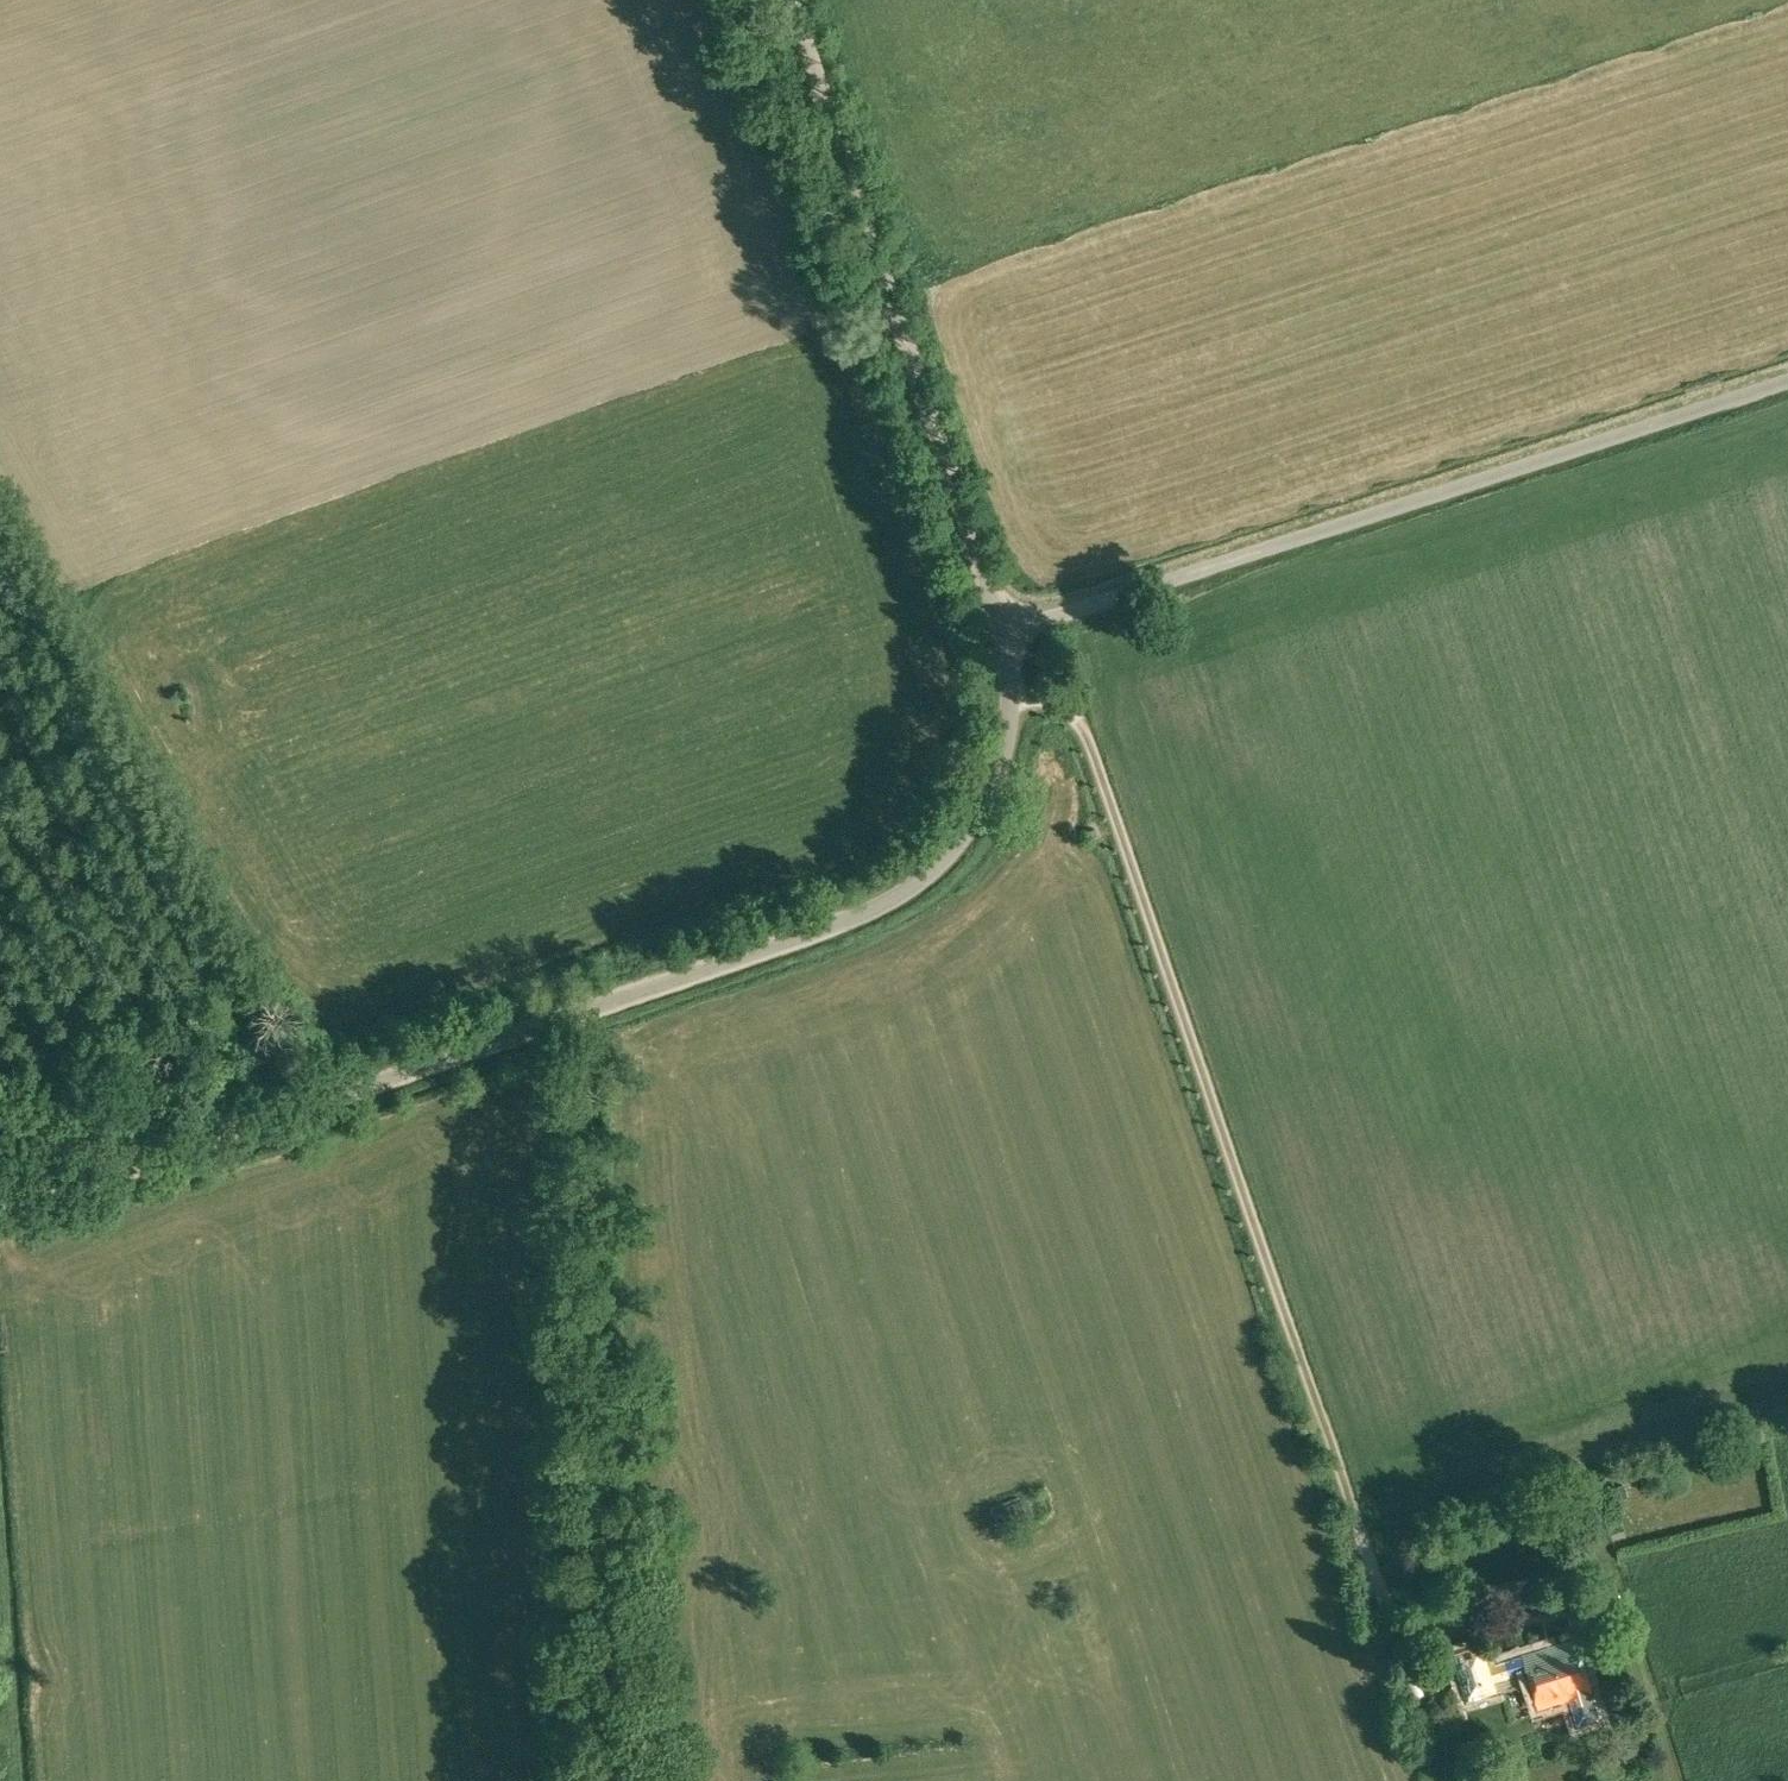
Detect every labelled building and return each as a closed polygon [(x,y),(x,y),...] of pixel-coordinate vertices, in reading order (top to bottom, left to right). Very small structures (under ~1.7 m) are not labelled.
[(1086,830),(1088,837),(1097,834),(1095,827),(1086,830)] [(1456,1645),(1475,1638),(1471,1626),(1451,1634),(1456,1645)] [(1452,1653),(1467,1700),(1496,1691),(1493,1682),(1528,1671),(1540,1709),(1569,1700),(1577,1725),(1599,1718),(1591,1694),(1593,1693),(1577,1639),(1489,1666),(1482,1644),(1452,1653)]
